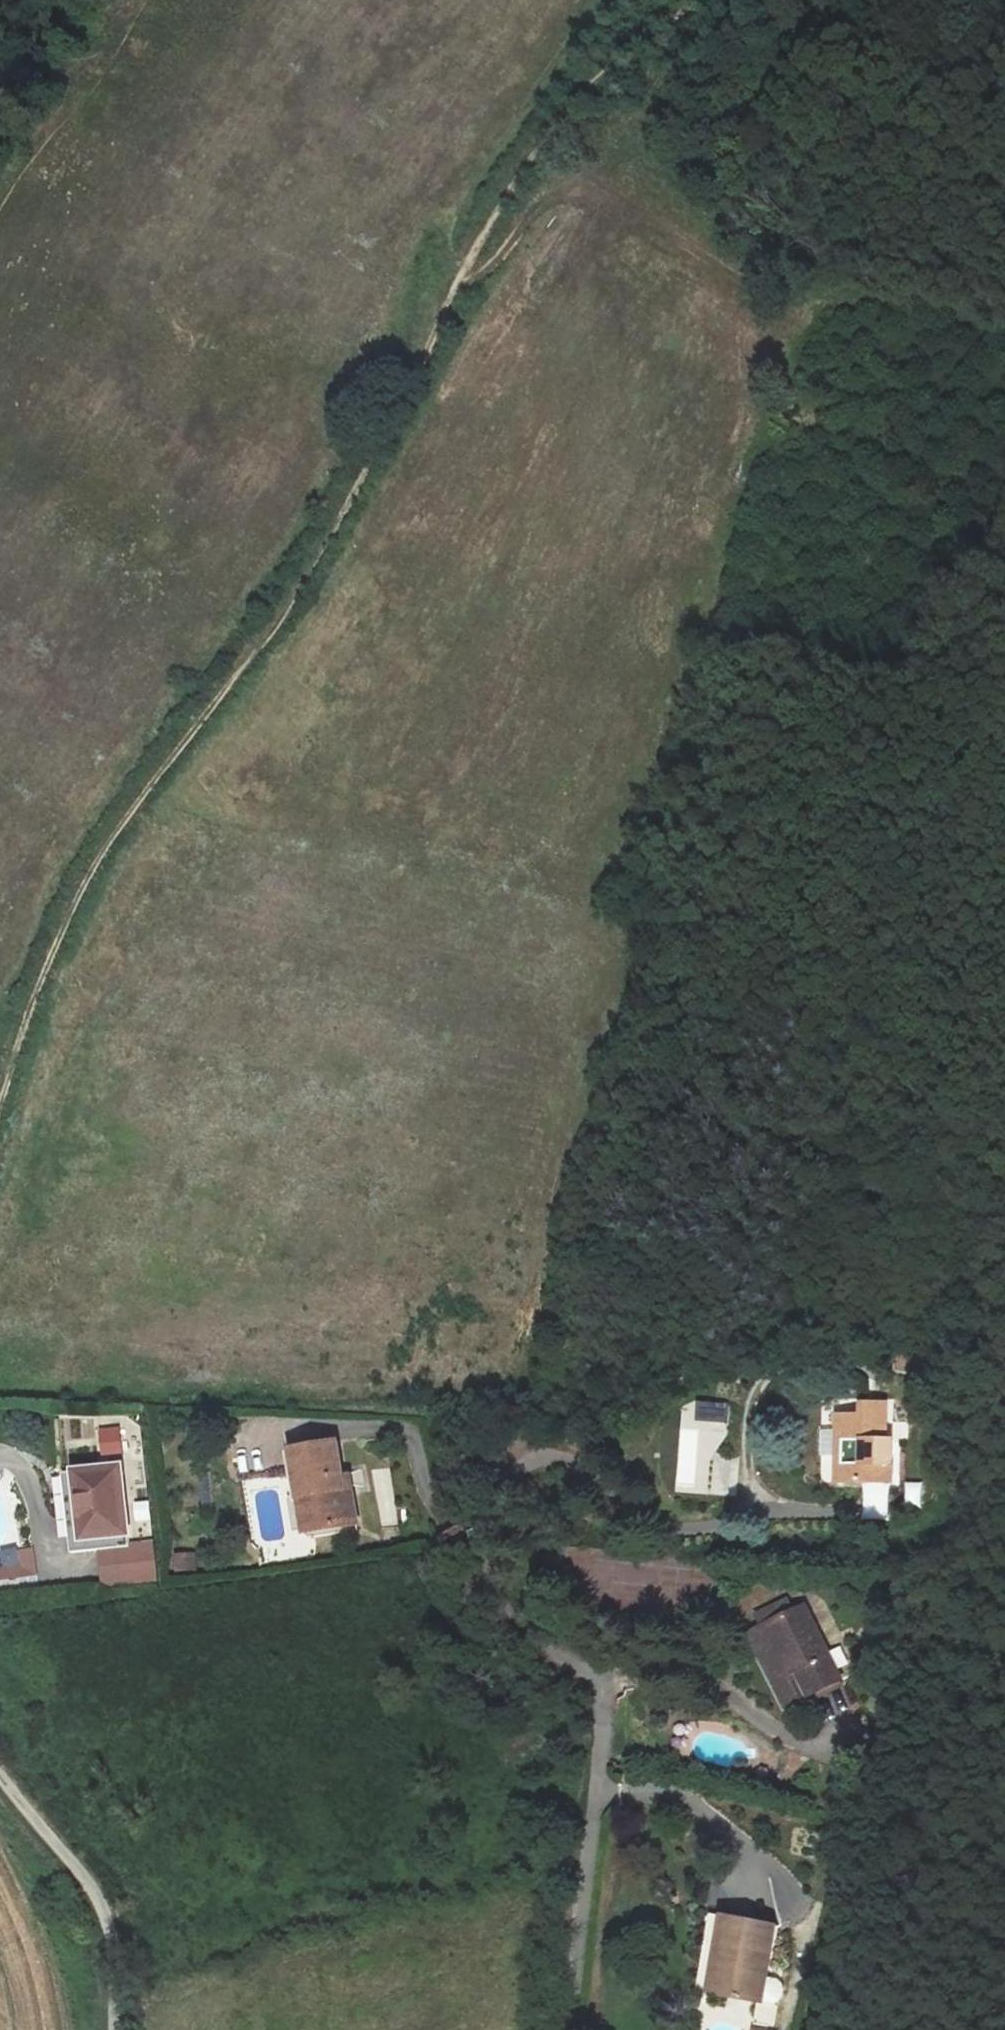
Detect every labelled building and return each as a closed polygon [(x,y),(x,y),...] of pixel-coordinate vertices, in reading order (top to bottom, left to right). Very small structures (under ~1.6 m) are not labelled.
[(882,1404),(856,1403),(858,1412),(840,1412),(841,1433),(832,1433),(833,1461),(840,1460),(841,1485),(895,1482),(895,1441),(883,1442),(882,1404)] [(64,1420),(68,1463),(124,1458),(121,1426),(103,1428),(102,1417),(64,1420)] [(333,1440),(290,1447),(297,1494),(303,1494),(308,1528),(354,1521),(347,1474),(339,1475),(333,1440)] [(122,1467),(62,1472),(69,1548),(129,1542),(122,1467)] [(903,1507),(920,1508),(921,1484),(905,1483),(903,1507)] [(98,1549),(103,1585),(154,1578),(149,1542),(98,1549)] [(35,1573),(32,1552),(20,1553),(22,1567),(0,1570),(0,1578),(35,1573)] [(193,1554),(174,1556),(176,1571),(194,1569),(193,1554)] [(759,1621),(742,1629),(782,1708),(842,1678),(803,1602),(791,1608),(785,1597),(754,1612),(759,1621)] [(700,1987),(760,1999),(774,1926),(714,1914),(700,1987)]
